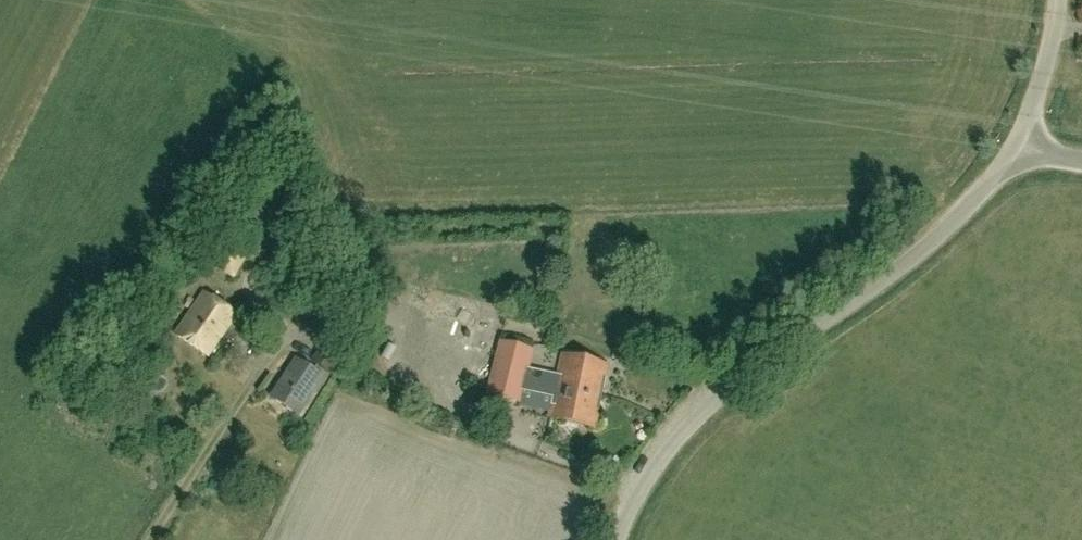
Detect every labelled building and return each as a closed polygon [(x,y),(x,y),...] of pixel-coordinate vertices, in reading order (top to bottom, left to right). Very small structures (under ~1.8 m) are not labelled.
[(234,280),(250,255),(225,242),(210,266),(234,280)] [(521,266),(513,275),(526,285),(533,276),(521,266)] [(209,358),(237,317),(203,294),(175,335),(209,358)] [(327,340),(310,363),(331,375),(347,353),(327,340)] [(500,343),(493,369),(527,377),(534,351),(500,343)] [(556,387),(602,397),(608,365),(562,355),(556,387)] [(298,416),(323,378),(297,360),(271,398),(298,416)] [(527,377),(493,369),(487,395),(520,404),(527,377)] [(602,397),(556,387),(549,419),(595,429),(602,397)]
